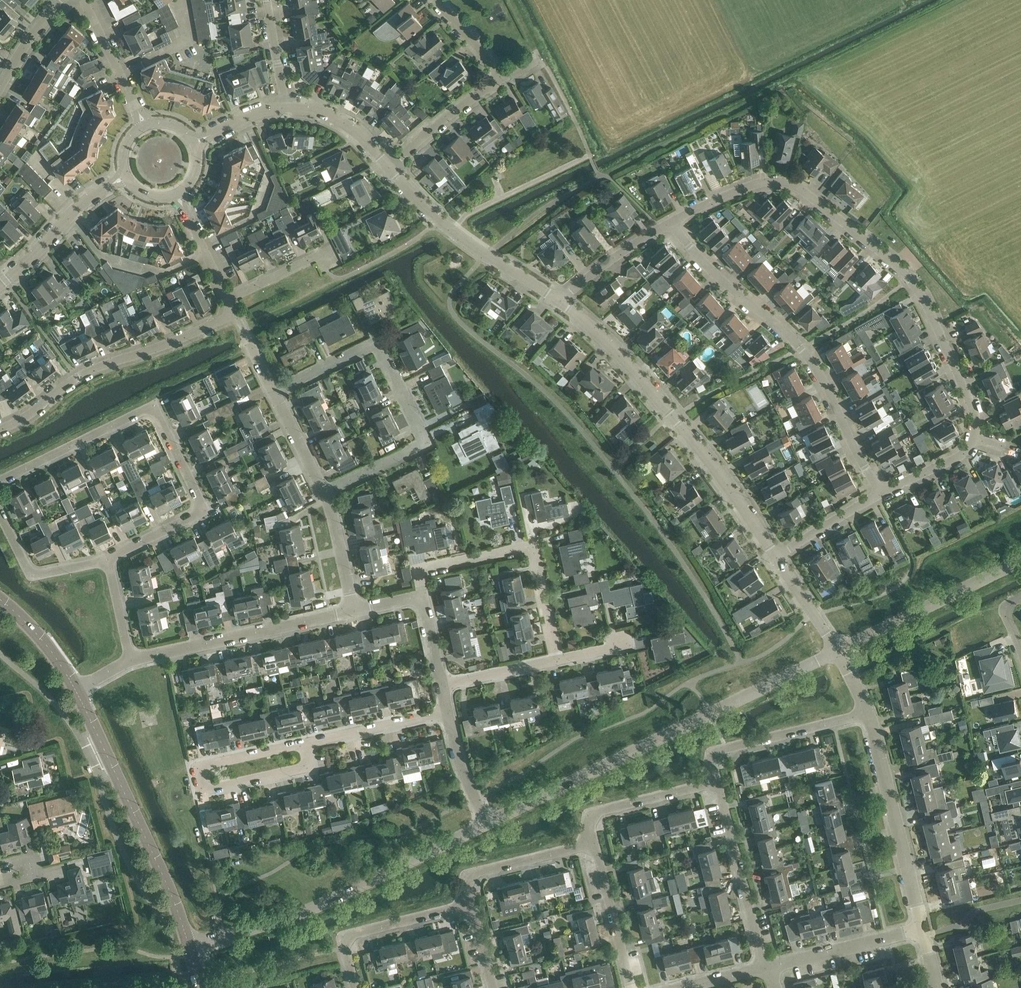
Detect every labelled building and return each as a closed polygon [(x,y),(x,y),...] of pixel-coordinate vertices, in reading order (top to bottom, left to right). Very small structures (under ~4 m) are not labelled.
[(3,38),(18,21),(9,14),(14,9),(4,0),(0,0),(0,35),(3,38)] [(108,2),(116,19),(125,15),(138,9),(133,3),(120,9),(116,3),(117,2),(118,2),(120,0),(111,0),(108,2)] [(245,0),(225,0),(227,12),(225,12),(226,18),(228,18),(241,15),(240,9),(247,8),(245,0)] [(375,1),(383,11),(387,8),(395,2),(394,0),(376,0),(375,1)] [(401,8),(380,25),(386,33),(391,30),(397,37),(403,32),(407,38),(414,32),(422,26),(415,16),(418,14),(408,2),(401,8)] [(156,9),(159,14),(170,8),(168,3),(156,9)] [(205,3),(192,5),(193,12),(206,10),(205,3)] [(319,13),(318,6),(305,8),(306,13),(291,16),(292,27),(316,22),(314,13),(319,13)] [(173,14),(170,8),(159,14),(161,20),(173,14)] [(125,24),(127,23),(139,17),(141,16),(138,10),(131,14),(122,18),(125,24)] [(207,16),(206,10),(193,12),(194,18),(207,16)] [(173,14),(161,20),(164,25),(176,19),(173,14)] [(228,18),(231,35),(251,32),(249,20),(243,21),(241,15),(228,18)] [(194,18),(196,24),(209,22),(208,21),(208,17),(207,16),(194,18)] [(124,32),(129,42),(147,34),(139,17),(127,23),(130,29),(124,32)] [(176,19),(164,25),(167,31),(179,25),(176,19)] [(210,28),(209,22),(196,24),(197,30),(210,28)] [(310,35),(311,39),(329,36),(327,37),(326,31),(317,32),(316,22),(292,27),(294,37),(310,35)] [(72,24),(64,34),(76,44),(84,35),(72,24)] [(197,30),(198,36),(211,34),(210,28),(197,30)] [(253,44),(251,32),(231,35),(234,53),(248,51),(247,45),(253,44)] [(409,45),(405,48),(411,56),(419,50),(425,57),(433,51),(434,52),(437,56),(443,51),(440,47),(439,46),(443,42),(436,33),(431,36),(427,40),(422,34),(415,40),(409,45)] [(81,49),(76,44),(64,34),(56,43),(69,53),(74,58),(81,49)] [(147,34),(129,42),(135,53),(140,50),(143,56),(155,50),(147,34)] [(212,40),(211,34),(198,36),(199,43),(212,40)] [(330,43),(329,36),(311,39),(312,44),(296,47),(298,58),(322,54),(323,54),(321,47),(330,43)] [(158,43),(160,47),(172,41),(170,37),(164,41),(158,43)] [(359,46),(355,41),(350,45),(354,50),(359,46)] [(52,56),(49,61),(62,70),(67,62),(71,61),(74,58),(69,53),(56,43),(48,53),(52,56)] [(322,60),(322,54),(298,58),(300,69),(302,69),(303,74),(301,75),(309,83),(324,68),(322,60)] [(96,57),(82,63),(84,68),(99,63),(96,57)] [(245,69),(238,72),(244,91),(246,90),(247,91),(252,89),(252,88),(256,87),(255,85),(255,84),(263,82),(262,79),(269,76),(266,57),(255,61),(253,62),(255,66),(245,69)] [(220,103),(216,94),(212,87),(214,81),(170,69),(165,58),(141,69),(147,80),(150,78),(151,81),(148,83),(154,96),(158,96),(163,96),(167,96),(171,97),(176,98),(177,95),(180,96),(180,99),(185,101),(190,103),(194,106),(199,109),(203,112),(206,110),(205,107),(208,106),(209,109),(220,103)] [(429,73),(433,79),(436,81),(441,77),(450,88),(458,82),(460,83),(462,81),(463,82),(464,81),(463,80),(471,74),(459,60),(455,64),(454,65),(455,66),(452,68),(446,66),(445,70),(440,63),(429,73)] [(62,70),(49,61),(46,66),(42,63),(35,73),(49,82),(53,85),(62,70)] [(341,76),(336,73),(339,67),(337,66),(338,64),(332,61),(329,65),(318,76),(327,80),(324,86),(334,91),(345,70),(344,69),(341,76)] [(101,68),(99,63),(84,68),(82,63),(79,64),(82,71),(84,75),(101,68)] [(350,84),(355,86),(362,75),(351,69),(350,72),(345,70),(334,91),(344,96),(350,84)] [(82,71),(76,80),(81,84),(85,78),(84,76),(84,75),(82,71)] [(238,72),(221,78),(222,82),(225,91),(231,89),(232,93),(233,95),(237,93),(238,94),(243,92),(243,91),(244,91),(238,72)] [(57,87),(53,85),(49,82),(35,73),(29,84),(42,92),(43,92),(51,96),(57,87)] [(354,99),(353,101),(356,103),(355,105),(359,108),(362,107),(376,88),(371,84),(373,81),(369,79),(369,78),(362,75),(355,86),(361,89),(360,91),(359,93),(354,99)] [(83,85),(84,87),(86,92),(98,86),(95,79),(83,85)] [(565,111),(557,96),(552,87),(544,91),(539,82),(524,91),(533,107),(545,100),(557,120),(567,114),(565,111)] [(69,94),(74,97),(78,90),(77,90),(80,85),(76,83),(69,94)] [(36,103),(33,107),(43,113),(46,107),(37,102),(42,92),(29,84),(22,94),(36,103)] [(403,84),(396,92),(397,93),(400,96),(408,90),(403,84)] [(380,112),(380,111),(386,105),(397,93),(396,92),(389,87),(384,94),(376,88),(362,107),(371,113),(375,108),(380,111),(379,112),(380,112)] [(107,100),(102,89),(78,100),(83,110),(69,145),(59,152),(50,140),(39,148),(62,179),(73,171),(74,173),(73,173),(74,174),(84,166),(82,163),(85,161),(87,164),(96,157),(97,147),(100,138),(100,137),(97,136),(98,133),(101,134),(102,133),(105,127),(109,120),(114,115),(108,103),(105,104),(104,101),(107,100)] [(400,96),(397,93),(386,105),(380,111),(385,115),(379,120),(386,128),(399,117),(407,109),(401,102),(400,96)] [(536,123),(532,117),(524,103),(519,107),(514,98),(507,102),(508,103),(497,109),(505,124),(519,116),(527,128),(536,123)] [(17,103),(10,113),(24,122),(24,121),(29,124),(35,115),(40,118),(43,113),(33,107),(30,111),(17,103)] [(427,114),(419,104),(413,110),(418,116),(420,115),(422,118),(427,114)] [(17,131),(24,122),(10,113),(4,123),(22,135),(17,131)] [(470,131),(480,143),(483,147),(497,136),(495,134),(502,129),(500,125),(496,129),(486,116),(479,122),(480,124),(470,131)] [(403,122),(399,117),(386,128),(394,136),(412,121),(408,117),(403,122)] [(800,135),(803,122),(795,120),(792,134),(800,135)] [(1,143),(11,150),(15,145),(17,142),(22,135),(4,123),(0,129),(0,135),(5,139),(1,143)] [(735,155),(741,154),(742,163),(736,164),(759,162),(758,145),(764,145),(762,131),(763,131),(762,123),(757,123),(758,131),(751,132),(752,141),(734,143),(735,155)] [(288,133),(287,134),(287,135),(284,136),(282,131),(267,137),(272,150),(280,147),(283,151),(288,153),(292,152),(296,149),(298,145),(312,147),(313,135),(294,132),(293,135),(292,135),(292,134),(292,133),(291,132),(290,132),(289,132),(288,132),(288,133)] [(788,161),(791,151),(794,136),(777,132),(771,156),(776,158),(777,160),(781,161),(783,159),(788,161)] [(458,166),(473,154),(478,161),(484,156),(474,145),(469,149),(459,136),(445,148),(451,154),(449,156),(458,166)] [(523,142),(519,136),(512,140),(516,146),(523,142)] [(0,164),(3,164),(4,162),(4,159),(7,156),(6,156),(11,150),(1,143),(0,145),(0,164)] [(234,149),(233,149),(234,150),(238,159),(240,158),(243,164),(259,156),(258,153),(253,144),(247,147),(246,144),(239,148),(238,148),(237,148),(236,148),(235,149),(234,149)] [(830,173),(836,165),(838,162),(825,152),(824,154),(815,146),(807,155),(809,157),(803,165),(815,174),(822,167),(830,173)] [(224,164),(224,165),(239,170),(240,169),(240,168),(240,167),(240,166),(240,165),(243,164),(240,158),(238,159),(234,150),(233,149),(233,150),(232,150),(231,151),(230,151),(229,152),(229,153),(224,155),(224,157),(224,159),(224,160),(224,162),(224,164)] [(708,160),(705,154),(704,150),(698,153),(707,170),(712,168),(717,177),(735,168),(734,167),(730,169),(722,153),(708,160)] [(342,151),(324,159),(333,177),(351,169),(342,151)] [(704,175),(695,158),(692,152),(686,155),(691,166),(674,174),(684,193),(701,184),(699,178),(704,175)] [(14,161),(13,162),(20,167),(22,165),(24,162),(17,156),(14,161)] [(467,186),(445,160),(440,164),(435,157),(423,167),(435,182),(444,174),(459,192),(467,186)] [(653,161),(656,167),(661,164),(658,158),(653,161)] [(315,167),(311,159),(296,166),(300,174),(315,167)] [(53,188),(26,161),(18,171),(36,190),(43,197),(53,188)] [(239,170),(224,165),(223,168),(223,171),(222,173),(222,176),(221,179),(237,183),(237,181),(238,178),(239,175),(239,173),(239,170)] [(849,177),(848,176),(849,175),(842,170),(831,184),(837,189),(836,191),(854,205),(863,193),(852,185),(852,184),(852,182),(851,181),(851,180),(850,179),(850,178),(849,177)] [(274,185),(283,188),(276,172),(270,175),(274,184),(274,185)] [(664,172),(658,175),(657,174),(647,179),(651,185),(646,188),(652,199),(650,200),(654,207),(656,206),(656,207),(670,200),(664,188),(670,185),(664,172)] [(8,174),(3,180),(8,183),(12,178),(8,174)] [(360,204),(362,203),(371,199),(371,197),(379,193),(381,195),(364,176),(363,176),(365,177),(362,179),(361,178),(353,182),(351,176),(352,175),(330,185),(333,192),(335,191),(338,198),(354,190),(360,204)] [(236,186),(237,183),(221,179),(220,181),(219,183),(218,186),(217,188),(216,191),(232,196),(233,193),(234,191),(235,188),(236,186)] [(274,185),(272,191),(287,196),(283,188),(274,185)] [(37,199),(30,192),(28,190),(20,198),(22,200),(14,208),(29,223),(40,212),(32,204),(37,199)] [(230,198),(232,196),(216,191),(215,193),(213,195),(212,197),(210,199),(208,202),(224,207),(226,205),(228,203),(229,200),(230,198)] [(291,204),(287,196),(272,191),(270,197),(291,204)] [(629,213),(634,208),(623,194),(615,201),(618,205),(606,213),(619,230),(634,219),(629,213)] [(316,208),(309,195),(302,199),(308,212),(316,208)] [(749,198),(748,197),(744,202),(747,205),(753,199),(751,196),(749,198)] [(270,197),(268,202),(283,208),(291,204),(270,197)] [(761,222),(771,212),(770,212),(777,206),(776,206),(775,205),(776,203),(771,199),(770,199),(768,198),(761,205),(756,200),(747,209),(761,222)] [(784,198),(776,206),(777,206),(770,212),(771,212),(776,217),(772,222),(779,229),(789,219),(785,215),(793,207),(791,205),(791,204),(787,199),(785,200),(784,198)] [(4,225),(0,228),(0,233),(10,243),(21,233),(15,227),(13,225),(18,220),(6,208),(0,202),(0,221),(4,225)] [(224,207),(208,202),(207,203),(208,204),(208,207),(206,208),(211,219),(220,215),(221,217),(227,214),(224,208),(224,207)] [(283,208),(268,202),(266,208),(275,212),(280,209),(283,208)] [(283,208),(280,209),(282,215),(283,215),(290,231),(294,228),(297,234),(302,243),(312,238),(304,223),(299,226),(296,220),(294,220),(290,211),(287,206),(283,208)] [(121,230),(123,231),(128,215),(126,214),(124,212),(122,211),(120,209),(118,208),(111,213),(117,220),(113,223),(118,228),(121,230)] [(275,212),(266,208),(266,209),(257,213),(260,219),(273,213),(275,212)] [(279,228),(272,231),(283,252),(293,248),(285,233),(290,231),(283,215),(282,215),(280,209),(275,212),(273,213),(276,218),(275,219),(279,228)] [(385,210),(367,218),(373,231),(377,229),(381,237),(388,233),(389,235),(400,230),(395,220),(394,221),(392,216),(390,215),(388,216),(385,210)] [(310,221),(304,223),(312,238),(322,234),(311,212),(307,214),(310,221)] [(101,219),(101,220),(107,228),(105,229),(110,234),(118,228),(113,223),(117,220),(111,213),(106,217),(105,217),(104,217),(103,218),(102,218),(101,219)] [(595,224),(589,216),(586,213),(578,220),(582,225),(572,233),(586,251),(589,249),(591,250),(596,246),(597,243),(599,241),(590,228),(595,224)] [(220,215),(211,219),(217,231),(226,226),(232,224),(227,214),(221,217),(220,215)] [(798,232),(803,237),(816,223),(807,214),(799,222),(794,217),(785,227),(794,236),(798,232)] [(128,215),(123,231),(126,232),(130,234),(136,236),(140,221),(138,220),(135,219),(133,218),(131,216),(128,215)] [(736,216),(731,220),(741,230),(742,229),(745,227),(736,216)] [(699,231),(707,239),(721,227),(713,218),(699,231)] [(97,224),(91,228),(97,236),(100,241),(110,234),(105,229),(107,228),(101,220),(101,219),(100,220),(99,221),(98,222),(97,223),(97,224)] [(143,221),(140,221),(136,236),(138,237),(140,237),(146,239),(148,239),(153,223),(151,223),(148,222),(145,222),(143,221)] [(157,224),(153,223),(148,239),(152,239),(154,240),(159,240),(167,226),(164,225),(164,223),(160,224),(157,224)] [(825,232),(816,223),(803,237),(808,241),(804,245),(813,255),(816,252),(823,245),(818,240),(825,232)] [(159,240),(162,247),(177,240),(171,227),(170,228),(167,226),(159,240)] [(569,242),(563,234),(558,227),(548,234),(554,241),(546,247),(538,253),(545,263),(547,262),(549,263),(550,264),(552,264),(554,265),(556,264),(558,263),(559,265),(569,258),(561,248),(569,242)] [(728,235),(721,227),(707,239),(714,248),(728,235)] [(262,228),(255,231),(261,245),(266,243),(273,257),(283,252),(272,231),(275,237),(270,240),(267,234),(265,235),(262,228)] [(729,262),(745,249),(737,240),(746,233),(742,229),(741,230),(731,239),(735,243),(722,254),(729,262)] [(261,245),(255,231),(247,235),(251,241),(249,242),(252,249),(246,251),(254,266),(264,261),(257,247),(261,245)] [(334,235),(333,235),(342,255),(351,250),(342,231),(340,232),(334,235)] [(764,233),(759,238),(766,245),(771,240),(764,233)] [(758,238),(753,242),(757,246),(760,249),(763,253),(768,249),(762,242),(762,243),(758,238)] [(816,252),(815,252),(830,266),(849,247),(847,248),(838,239),(831,246),(829,248),(824,243),(823,245),(816,252)] [(183,252),(177,240),(162,247),(171,265),(183,259),(180,253),(183,252)] [(770,241),(766,245),(771,250),(775,246),(770,241)] [(244,271),(254,266),(246,251),(241,254),(238,248),(234,250),(231,244),(225,246),(232,260),(237,257),(244,271)] [(658,265),(672,252),(665,244),(651,256),(651,257),(646,267),(647,268),(646,269),(640,262),(635,266),(642,274),(644,276),(658,265)] [(849,247),(830,266),(837,273),(833,280),(838,286),(854,270),(849,265),(858,256),(849,247)] [(74,250),(63,258),(76,275),(87,266),(86,265),(89,263),(91,267),(98,262),(87,249),(81,253),(82,254),(79,256),(74,250)] [(745,249),(729,262),(737,270),(744,264),(749,260),(753,263),(756,260),(763,254),(763,253),(760,249),(752,257),(745,249)] [(129,258),(138,260),(140,254),(131,252),(129,258)] [(672,252),(658,265),(666,273),(680,261),(672,252)] [(149,257),(140,254),(138,260),(146,262),(149,257)] [(747,275),(755,283),(770,270),(763,261),(767,258),(763,254),(756,260),(759,264),(747,275)] [(102,264),(112,278),(114,268),(113,268),(107,260),(102,264)] [(799,262),(794,267),(798,270),(803,265),(799,262)] [(844,315),(854,309),(868,301),(872,297),(872,296),(882,286),(875,280),(880,274),(869,263),(855,277),(861,283),(859,284),(867,292),(862,297),(854,302),(845,303),(840,306),(839,310),(844,315)] [(642,274),(635,266),(634,264),(627,268),(626,276),(638,277),(642,274)] [(99,269),(109,283),(113,280),(103,266),(99,269)] [(120,270),(114,268),(112,278),(117,284),(120,270)] [(673,280),(680,288),(694,276),(686,268),(673,280)] [(121,290),(127,272),(120,270),(117,284),(121,290)] [(772,282),(776,286),(788,275),(785,271),(777,278),(770,270),(755,283),(762,291),(772,282)] [(781,303),(796,289),(789,282),(799,273),(794,270),(788,275),(776,286),(779,290),(774,294),(781,303)] [(133,273),(127,272),(121,290),(124,293),(128,292),(133,273)] [(43,281),(58,302),(65,297),(64,295),(72,289),(76,294),(80,291),(69,276),(60,283),(53,273),(43,281)] [(128,292),(135,289),(139,275),(133,273),(128,292)] [(146,277),(145,277),(142,286),(157,279),(155,273),(146,277)] [(655,289),(666,279),(661,274),(650,283),(655,289)] [(145,277),(139,275),(135,289),(142,286),(145,277)] [(701,285),(694,276),(680,288),(686,295),(679,301),(679,304),(682,308),(693,299),(690,295),(701,285)] [(602,304),(604,306),(610,302),(611,302),(615,299),(614,298),(619,294),(615,288),(621,284),(616,278),(606,286),(605,285),(600,289),(601,290),(595,294),(597,296),(597,298),(597,300),(599,302),(600,303),(602,304)] [(208,297),(205,298),(196,279),(187,283),(200,310),(209,306),(209,304),(211,303),(208,297)] [(666,279),(655,289),(659,294),(670,285),(666,279)] [(58,302),(43,281),(32,289),(40,299),(35,302),(42,312),(51,305),(47,300),(53,296),(58,302)] [(643,285),(648,290),(652,286),(647,281),(643,285)] [(506,318),(511,311),(517,303),(507,295),(505,299),(498,294),(500,292),(487,283),(479,294),(482,295),(476,302),(487,310),(490,305),(496,310),(506,318)] [(172,305),(180,321),(190,316),(183,302),(188,299),(182,286),(172,291),(175,296),(169,298),(172,305)] [(649,293),(642,286),(636,291),(635,290),(618,305),(623,310),(617,315),(622,321),(623,320),(629,327),(642,316),(634,307),(649,293)] [(358,287),(348,292),(352,299),(353,301),(358,310),(363,307),(366,306),(373,322),(390,314),(397,310),(387,290),(364,301),(361,294),(358,287)] [(803,297),(796,289),(781,303),(788,311),(800,300),(804,304),(814,296),(810,291),(803,297)] [(703,311),(717,299),(709,291),(701,299),(699,296),(694,300),(693,299),(682,308),(678,312),(684,316),(694,308),(699,314),(703,311)] [(145,308),(139,311),(142,317),(149,332),(150,331),(152,332),(156,330),(156,328),(159,327),(153,315),(152,312),(156,310),(152,300),(148,294),(142,297),(147,307),(145,308)] [(158,297),(152,300),(156,310),(158,313),(162,311),(170,325),(180,321),(172,305),(166,308),(163,303),(161,304),(158,297)] [(717,299),(703,311),(709,318),(698,329),(702,333),(708,328),(716,322),(712,318),(724,308),(717,299)] [(120,308),(127,322),(128,324),(132,322),(135,328),(139,337),(143,335),(144,336),(148,334),(148,332),(149,332),(142,317),(137,319),(134,313),(133,313),(132,313),(131,314),(127,306),(121,309),(120,308)] [(830,323),(823,314),(820,316),(812,306),(798,318),(807,328),(814,322),(820,329),(830,323)] [(890,307),(854,327),(858,332),(858,333),(865,329),(876,327),(875,325),(884,323),(885,325),(889,322),(891,324),(893,323),(897,328),(897,329),(913,320),(910,314),(911,313),(907,307),(903,309),(894,314),(891,309),(890,307)] [(22,310),(12,316),(7,308),(0,313),(0,332),(2,335),(12,329),(14,332),(30,323),(22,310)] [(122,324),(127,322),(120,308),(112,311),(115,318),(114,318),(117,324),(111,327),(118,342),(128,337),(122,324)] [(514,325),(513,326),(524,337),(531,342),(535,338),(539,342),(546,335),(552,327),(541,318),(541,319),(538,317),(539,316),(534,312),(533,313),(532,312),(529,309),(520,318),(514,325)] [(312,310),(303,315),(315,338),(314,336),(322,332),(328,344),(355,331),(347,313),(328,323),(323,313),(316,316),(315,316),(312,310)] [(648,350),(656,344),(664,336),(656,327),(665,319),(657,310),(640,326),(644,331),(637,338),(648,350)] [(716,322),(708,328),(712,332),(718,327),(721,330),(724,328),(728,332),(741,320),(734,312),(721,324),(718,320),(716,322)] [(315,338),(303,315),(295,319),(301,331),(284,340),(289,351),(280,355),(285,365),(309,353),(305,344),(315,338)] [(96,317),(89,320),(96,334),(101,332),(108,347),(118,342),(111,327),(105,330),(102,324),(100,325),(96,317)] [(978,330),(982,328),(978,319),(974,322),(965,326),(968,334),(978,330)] [(96,334),(89,320),(91,322),(85,325),(85,331),(79,334),(89,355),(99,350),(92,336),(96,334)] [(741,320),(728,332),(734,340),(724,349),(728,354),(733,350),(741,343),(737,339),(749,329),(741,320)] [(916,325),(913,320),(897,329),(900,335),(893,339),(899,350),(900,352),(910,347),(909,345),(911,344),(908,338),(921,331),(917,324),(916,325)] [(426,328),(419,322),(402,330),(405,337),(396,342),(409,367),(426,359),(419,345),(425,342),(420,331),(426,328)] [(689,322),(685,327),(690,332),(694,327),(689,322)] [(55,324),(48,327),(52,333),(58,330),(55,324)] [(506,340),(512,333),(506,327),(499,334),(506,340)] [(851,330),(840,335),(844,342),(853,336),(854,336),(854,335),(851,330)] [(974,361),(983,357),(990,353),(986,344),(988,343),(983,332),(964,340),(974,361)] [(748,345),(750,348),(757,355),(770,343),(762,333),(748,345)] [(79,360),(89,355),(79,334),(78,334),(78,335),(69,339),(60,344),(68,355),(75,351),(79,360)] [(669,373),(676,366),(684,359),(677,350),(681,346),(673,337),(661,348),(665,353),(657,360),(669,373)] [(572,368),(578,361),(585,354),(573,343),(571,344),(570,344),(568,344),(567,345),(560,338),(553,346),(549,350),(558,359),(560,357),(572,368)] [(45,353),(37,359),(51,377),(60,370),(51,359),(56,355),(45,341),(39,345),(45,353)] [(826,350),(831,360),(847,351),(842,342),(839,343),(826,350)] [(910,347),(900,352),(898,354),(904,365),(907,363),(911,369),(929,359),(928,357),(929,356),(930,354),(928,350),(926,350),(924,350),(923,347),(913,353),(910,347)] [(733,350),(728,354),(732,359),(737,355),(733,350)] [(850,356),(847,351),(831,360),(837,370),(850,362),(853,366),(863,361),(866,359),(861,350),(850,356)] [(448,351),(440,355),(443,362),(448,359),(451,358),(448,351)] [(21,352),(15,356),(20,363),(22,366),(28,374),(32,371),(38,378),(40,381),(42,384),(51,377),(37,359),(31,363),(30,364),(25,358),(21,352)] [(543,359),(537,354),(532,360),(538,365),(543,359)] [(748,359),(752,364),(758,360),(753,354),(748,359)] [(930,361),(929,359),(911,369),(914,376),(912,377),(918,388),(930,382),(926,375),(936,370),(934,367),(935,366),(936,364),(934,361),(932,360),(930,361)] [(700,368),(693,360),(692,360),(683,368),(687,373),(677,382),(685,391),(693,383),(695,386),(710,378),(710,375),(703,368),(700,368)] [(227,387),(245,378),(239,367),(238,368),(235,361),(215,371),(218,378),(221,376),(227,387)] [(842,378),(847,388),(863,379),(860,374),(865,371),(866,367),(863,361),(853,366),(855,371),(842,378)] [(884,362),(877,366),(880,372),(887,368),(884,362)] [(992,400),(1001,395),(1006,393),(1001,381),(1003,378),(1007,376),(1001,362),(988,368),(991,374),(982,378),(992,400)] [(437,410),(446,406),(451,404),(450,403),(448,400),(447,400),(444,392),(452,388),(440,363),(428,369),(434,381),(424,385),(437,410)] [(16,374),(11,378),(25,396),(34,390),(28,382),(24,377),(28,374),(22,366),(16,370),(16,374)] [(776,376),(781,386),(799,377),(795,367),(786,372),(783,366),(772,371),(775,377),(776,376)] [(599,399),(607,391),(614,383),(605,375),(604,377),(592,367),(586,374),(580,368),(569,381),(575,386),(581,380),(588,387),(587,388),(599,399)] [(357,384),(361,391),(377,383),(371,372),(363,376),(360,370),(349,376),(354,386),(357,384)] [(209,374),(203,377),(206,383),(212,380),(209,374)] [(562,387),(568,380),(563,375),(556,382),(562,387)] [(4,398),(9,394),(16,403),(25,396),(11,378),(10,376),(5,380),(2,376),(0,378),(0,391),(4,398)] [(804,387),(799,377),(781,386),(786,396),(804,387)] [(250,389),(245,378),(227,387),(232,398),(250,389)] [(863,379),(847,388),(853,398),(866,390),(869,394),(882,387),(878,380),(872,383),(871,381),(865,384),(863,379)] [(564,387),(569,392),(574,387),(569,382),(564,387)] [(309,417),(324,409),(321,402),(324,401),(320,391),(322,390),(319,383),(300,393),(303,399),(304,399),(306,404),(303,405),(309,417)] [(377,383),(361,391),(355,394),(358,401),(361,400),(366,410),(377,405),(374,399),(382,395),(377,383)] [(177,412),(195,403),(189,392),(194,389),(191,384),(180,390),(182,395),(171,400),(177,412)] [(770,384),(764,387),(767,393),(773,390),(770,384)] [(925,394),(931,404),(948,394),(942,384),(932,389),(929,384),(916,391),(919,397),(925,394)] [(885,393),(882,387),(869,394),(867,396),(869,400),(855,408),(861,418),(877,408),(873,400),(885,393)] [(890,392),(895,401),(901,397),(896,388),(890,392)] [(483,392),(469,399),(473,408),(488,401),(483,392)] [(954,405),(948,394),(931,404),(936,414),(931,417),(934,423),(947,415),(944,410),(954,405)] [(616,401),(612,405),(621,416),(623,414),(630,423),(616,434),(622,441),(623,441),(638,427),(633,420),(639,415),(632,406),(633,406),(624,395),(616,401)] [(793,404),(798,414),(816,405),(811,395),(796,403),(793,398),(784,403),(787,407),(793,404)] [(999,414),(1006,427),(1013,423),(1014,425),(1019,423),(1018,421),(1020,419),(1020,399),(1019,396),(1015,398),(1006,403),(1009,409),(1007,410),(999,414)] [(236,398),(217,408),(220,413),(239,403),(236,398)] [(722,427),(724,426),(731,419),(726,413),(728,411),(724,407),(726,405),(720,398),(714,401),(708,406),(713,411),(707,416),(711,420),(709,422),(717,430),(722,426),(722,427)] [(459,440),(452,443),(456,452),(457,452),(463,448),(467,456),(476,451),(487,446),(489,450),(500,445),(489,425),(501,419),(497,411),(488,401),(473,408),(479,420),(460,429),(461,430),(464,437),(462,438),(458,439),(459,440)] [(200,414),(195,403),(177,412),(182,423),(200,414)] [(241,409),(239,403),(220,413),(223,418),(241,409)] [(245,423),(263,414),(257,403),(239,412),(245,423)] [(377,405),(366,410),(371,421),(375,419),(378,425),(394,417),(388,406),(380,410),(377,405)] [(592,418),(598,424),(611,411),(604,405),(592,418)] [(821,415),(816,405),(798,414),(801,419),(795,422),(800,431),(810,426),(808,421),(821,415)] [(208,418),(220,413),(217,408),(206,413),(208,418)] [(882,416),(877,408),(861,418),(866,427),(878,421),(881,426),(893,419),(890,414),(888,413),(882,416)] [(325,430),(336,425),(331,414),(328,416),(324,409),(309,417),(314,428),(322,424),(325,430)] [(223,418),(220,413),(208,418),(208,419),(203,421),(205,427),(223,418)] [(268,425),(263,414),(245,423),(251,436),(235,444),(238,449),(247,444),(263,437),(259,430),(268,425)] [(394,417),(378,425),(381,432),(378,434),(383,444),(394,438),(391,433),(399,429),(394,417)] [(955,438),(953,435),(959,432),(952,421),(947,424),(944,419),(930,427),(941,448),(952,442),(955,438)] [(741,449),(746,447),(745,446),(752,442),(748,436),(752,434),(752,432),(746,421),(735,427),(738,433),(726,440),(729,446),(730,446),(733,452),(740,448),(741,449)] [(810,426),(800,431),(796,433),(798,437),(807,433),(812,443),(829,434),(824,424),(812,430),(810,426)] [(325,451),(341,443),(338,437),(341,435),(336,425),(325,430),(328,435),(320,439),(325,451)] [(878,453),(893,444),(899,440),(890,425),(879,431),(882,437),(872,442),(878,453)] [(915,425),(909,429),(912,434),(918,430),(915,425)] [(195,448),(213,439),(207,428),(189,437),(195,448)] [(146,429),(135,435),(143,452),(155,446),(146,429)] [(787,434),(781,437),(786,446),(791,443),(787,434)] [(829,434),(812,443),(807,445),(811,453),(809,454),(813,461),(826,454),(825,452),(829,450),(828,448),(834,445),(829,434)] [(143,452),(135,435),(123,441),(131,457),(143,452)] [(912,437),(920,449),(924,447),(916,435),(912,437)] [(263,437),(247,444),(250,451),(255,448),(257,454),(261,452),(264,459),(281,451),(275,439),(266,443),(263,437)] [(213,439),(195,448),(200,459),(218,450),(213,439)] [(341,443),(325,451),(331,463),(339,459),(341,464),(337,466),(340,472),(358,463),(355,457),(353,458),(348,448),(345,450),(341,443)] [(530,443),(525,445),(530,455),(535,453),(530,443)] [(238,449),(235,444),(224,450),(226,455),(238,449)] [(897,451),(893,444),(878,453),(883,463),(894,457),(897,463),(908,457),(902,447),(897,451)] [(751,477),(759,473),(761,473),(765,471),(766,469),(769,468),(765,461),(772,457),(765,445),(762,447),(753,452),(756,458),(745,464),(751,477)] [(112,446),(101,452),(109,468),(112,473),(118,470),(119,472),(124,470),(130,481),(135,479),(129,467),(124,470),(112,446)] [(240,454),(238,449),(226,455),(229,460),(230,463),(241,457),(239,455),(240,454)] [(281,451),(264,459),(267,464),(260,468),(263,474),(286,462),(281,451)] [(503,451),(493,456),(498,467),(496,468),(498,472),(510,466),(503,451)] [(667,481),(675,475),(683,469),(678,463),(679,462),(673,454),(671,455),(668,451),(662,456),(657,451),(647,459),(657,471),(658,470),(667,481)] [(97,474),(109,468),(101,452),(89,458),(97,474)] [(826,470),(830,478),(847,469),(846,469),(840,457),(833,461),(832,459),(830,460),(828,456),(815,463),(821,473),(826,470)] [(533,458),(523,464),(528,471),(538,465),(533,458)] [(149,465),(152,470),(164,464),(161,459),(149,465)] [(800,461),(792,464),(798,475),(805,471),(800,461)] [(85,478),(82,472),(78,463),(62,471),(65,476),(60,479),(64,488),(66,493),(80,486),(80,488),(87,484),(84,478),(85,478)] [(1007,469),(1002,472),(1001,472),(1002,472),(1001,470),(1000,470),(997,463),(986,469),(984,474),(992,488),(1000,484),(1001,487),(1005,488),(1009,496),(1013,497),(1020,494),(1007,469)] [(129,467),(135,479),(140,476),(135,464),(129,467)] [(162,488),(171,507),(182,501),(171,478),(166,481),(162,472),(166,470),(164,464),(152,470),(155,476),(155,475),(162,488)] [(212,484),(229,476),(223,465),(207,473),(212,484)] [(445,497),(438,484),(434,475),(423,480),(417,467),(405,473),(405,474),(392,480),(398,493),(413,485),(420,499),(430,494),(430,493),(434,491),(439,500),(445,497)] [(499,485),(510,482),(507,468),(500,471),(500,474),(496,475),(499,485)] [(769,502),(777,498),(786,493),(782,485),(790,481),(784,469),(770,476),(773,482),(761,488),(769,502)] [(857,488),(847,469),(830,478),(837,490),(835,491),(838,498),(857,488)] [(988,494),(984,488),(980,479),(973,482),(969,473),(954,481),(963,498),(964,497),(968,504),(988,494)] [(253,481),(256,486),(267,480),(265,475),(253,481)] [(140,476),(135,479),(141,490),(146,488),(140,476)] [(226,498),(237,492),(240,491),(236,482),(232,483),(229,476),(212,484),(218,496),(223,493),(226,498)] [(282,496),(299,488),(293,476),(277,484),(282,496)] [(59,494),(55,486),(51,477),(35,484),(44,501),(59,494)] [(141,490),(135,479),(130,481),(135,493),(141,490)] [(270,486),(267,480),(256,486),(258,491),(270,486)] [(101,481),(95,484),(101,495),(106,493),(101,481)] [(685,510),(694,503),(702,497),(693,486),(687,490),(685,487),(686,487),(682,481),(671,488),(677,497),(676,498),(685,510)] [(94,500),(101,496),(101,495),(95,484),(88,487),(94,500)] [(509,522),(505,504),(514,502),(510,484),(500,486),(503,499),(492,502),(490,496),(476,500),(480,519),(490,516),(492,526),(509,522)] [(159,512),(171,507),(162,488),(150,494),(159,512)] [(305,499),(299,488),(282,496),(285,501),(281,503),(284,508),(288,506),(288,507),(305,499)] [(958,507),(956,502),(951,493),(944,497),(939,488),(925,496),(933,512),(940,508),(944,515),(958,507)] [(37,522),(38,521),(45,518),(38,504),(33,507),(24,489),(10,497),(15,507),(8,510),(11,517),(18,513),(19,514),(31,509),(37,522)] [(569,514),(567,504),(566,503),(551,506),(551,504),(544,505),(541,491),(524,494),(527,509),(535,508),(538,521),(569,514)] [(237,492),(226,498),(228,504),(240,498),(237,492)] [(101,495),(101,496),(106,507),(112,504),(106,493),(101,495)] [(352,509),(354,522),(372,518),(376,517),(375,517),(370,493),(358,495),(360,507),(352,509)] [(659,503),(664,500),(660,494),(655,498),(659,503)] [(74,510),(75,509),(68,496),(61,499),(68,513),(69,512),(74,510)] [(797,496),(786,502),(789,508),(778,514),(779,517),(778,517),(780,522),(782,521),(784,525),(802,516),(796,505),(800,503),(797,496)] [(138,500),(127,506),(136,523),(147,518),(138,500)] [(826,512),(835,508),(832,502),(823,506),(826,512)] [(930,524),(926,515),(921,506),(920,506),(921,507),(914,510),(911,505),(909,504),(909,505),(908,505),(905,507),(904,505),(895,509),(904,527),(911,523),(921,526),(922,528),(930,524)] [(124,529),(136,523),(127,506),(110,514),(114,521),(119,518),(124,529)] [(696,525),(700,526),(704,523),(712,536),(726,526),(721,520),(722,520),(718,514),(717,514),(713,507),(704,513),(701,507),(693,513),(689,515),(696,525)] [(73,519),(78,517),(75,509),(74,510),(69,512),(68,513),(69,516),(71,515),(73,519)] [(263,516),(265,522),(278,519),(276,513),(263,516)] [(80,519),(86,533),(92,530),(98,542),(111,535),(104,520),(97,524),(94,518),(88,521),(86,516),(80,519)] [(282,541),(302,537),(299,524),(291,526),(289,516),(278,519),(265,522),(266,528),(279,525),(280,529),(282,541)] [(56,540),(47,523),(45,518),(38,521),(45,535),(38,538),(37,535),(30,538),(39,556),(53,549),(51,544),(52,544),(51,542),(56,540)] [(367,538),(383,535),(380,522),(373,523),(372,518),(354,522),(357,534),(366,532),(367,538)] [(405,519),(400,520),(401,528),(403,535),(405,545),(414,543),(416,552),(426,550),(426,548),(437,546),(438,548),(438,549),(450,546),(448,536),(445,525),(445,524),(437,526),(435,518),(426,519),(427,522),(412,525),(410,518),(405,519)] [(80,535),(86,533),(80,519),(74,522),(76,526),(62,533),(55,519),(47,523),(56,540),(58,544),(64,542),(67,549),(83,541),(80,535)] [(218,524),(226,541),(231,538),(235,545),(242,542),(244,538),(239,528),(235,530),(229,519),(218,524)] [(907,559),(904,552),(889,524),(883,527),(881,524),(877,526),(875,520),(861,528),(865,536),(867,535),(872,545),(879,542),(886,554),(890,552),(896,564),(907,559)] [(209,537),(203,539),(215,563),(220,561),(218,556),(215,551),(222,548),(220,544),(226,541),(218,524),(206,530),(209,537)] [(576,584),(584,583),(589,581),(587,572),(581,573),(581,571),(582,571),(582,570),(581,570),(580,567),(577,557),(587,555),(583,540),(580,527),(568,530),(571,543),(560,545),(562,552),(564,551),(565,556),(562,556),(566,574),(573,572),(576,584)] [(383,535),(367,538),(369,544),(360,546),(363,559),(388,553),(383,535)] [(215,563),(203,539),(197,543),(194,536),(182,542),(190,558),(202,552),(201,552),(203,551),(210,566),(215,563)] [(846,566),(858,560),(864,573),(875,567),(868,554),(865,555),(858,542),(853,545),(849,536),(836,543),(840,551),(839,551),(846,566)] [(302,537),(282,541),(285,553),(305,549),(302,537)] [(732,566),(737,563),(745,557),(738,546),(739,545),(734,538),(726,543),(722,537),(710,545),(719,559),(724,555),(732,566)] [(179,564),(190,558),(182,542),(171,548),(173,553),(168,555),(174,566),(177,574),(178,573),(179,576),(183,573),(179,564)] [(168,569),(174,566),(168,555),(165,550),(157,554),(165,571),(168,569)] [(388,553),(363,559),(366,571),(374,569),(376,575),(388,573),(385,561),(389,560),(388,553)] [(827,560),(823,554),(820,557),(818,554),(814,557),(813,559),(814,560),(809,564),(819,579),(827,573),(831,579),(841,572),(833,556),(827,560)] [(273,559),(275,565),(287,563),(286,557),(273,559)] [(245,561),(239,564),(239,565),(239,568),(240,570),(247,569),(245,561)] [(132,580),(151,576),(148,564),(129,568),(132,580)] [(404,580),(412,578),(409,565),(401,567),(404,580)] [(742,585),(749,595),(757,590),(756,589),(764,583),(758,574),(754,567),(744,574),(740,568),(731,573),(726,577),(735,590),(742,585)] [(292,585),(312,581),(309,568),(289,573),(292,585)] [(501,591),(505,590),(522,586),(520,574),(511,576),(510,570),(497,572),(501,591)] [(441,591),(444,604),(462,600),(460,592),(464,591),(460,574),(444,577),(446,584),(449,584),(450,589),(441,591)] [(151,576),(132,580),(134,593),(154,588),(151,576)] [(599,579),(601,591),(604,602),(613,600),(614,606),(628,603),(629,606),(626,606),(627,610),(625,610),(627,618),(639,616),(638,612),(637,612),(635,605),(646,603),(642,582),(610,589),(607,577),(599,579)] [(411,579),(401,581),(403,588),(413,585),(411,579)] [(599,579),(589,581),(584,583),(586,593),(568,597),(570,607),(571,606),(575,626),(580,625),(580,626),(582,625),(596,622),(594,611),(589,612),(588,604),(597,603),(595,592),(601,591),(599,579)] [(312,581),(292,585),(295,597),(314,593),(312,581)] [(844,581),(837,585),(841,592),(848,588),(844,581)] [(249,614),(245,595),(234,597),(232,587),(229,588),(228,582),(222,583),(223,590),(224,590),(228,609),(229,614),(236,613),(236,616),(237,616),(242,615),(244,616),(248,615),(249,614)] [(261,605),(266,604),(263,591),(264,591),(262,586),(251,588),(252,594),(246,595),(245,595),(249,614),(250,614),(249,613),(261,611),(262,611),(261,605)] [(507,597),(503,598),(506,610),(518,607),(516,601),(519,600),(525,599),(522,586),(505,590),(507,597)] [(157,590),(159,595),(171,593),(170,587),(157,590)] [(207,604),(206,604),(210,622),(223,619),(221,610),(228,609),(224,590),(223,590),(216,591),(217,595),(205,597),(207,604)] [(263,591),(266,604),(272,603),(269,590),(264,591),(263,591)] [(173,598),(171,593),(159,595),(160,601),(173,598)] [(760,596),(732,612),(738,622),(738,620),(752,612),(753,614),(757,615),(762,612),(766,620),(781,612),(773,597),(764,602),(760,596)] [(198,625),(210,622),(206,604),(201,605),(199,599),(187,602),(188,608),(191,621),(196,620),(198,625)] [(462,600),(444,604),(447,616),(456,614),(457,621),(469,618),(467,606),(463,607),(462,600)] [(140,621),(160,616),(168,614),(167,609),(159,610),(157,604),(138,608),(140,621)] [(513,627),(531,623),(528,611),(519,613),(518,607),(506,610),(508,621),(512,620),(513,627)] [(191,621),(188,608),(182,610),(185,622),(191,621)] [(160,616),(140,621),(143,633),(163,628),(160,616)] [(450,628),(452,641),(470,637),(470,636),(476,635),(475,628),(472,629),(469,618),(457,621),(458,626),(450,628)] [(397,622),(384,625),(388,640),(398,638),(399,643),(408,641),(403,621),(397,622)] [(531,623),(513,627),(506,629),(508,636),(511,635),(515,650),(530,647),(528,637),(533,636),(531,623)] [(655,637),(650,638),(656,661),(665,659),(672,657),(669,645),(686,641),(684,630),(683,630),(682,624),(675,625),(669,627),(665,628),(667,634),(655,637)] [(378,642),(388,640),(384,625),(372,627),(372,628),(366,629),(370,648),(379,646),(378,642)] [(362,650),(370,648),(366,629),(360,631),(360,630),(348,633),(351,648),(361,646),(362,650)] [(342,650),(351,648),(348,633),(335,635),(335,636),(329,637),(334,657),(343,655),(342,650)] [(325,658),(334,657),(329,637),(324,639),(324,638),(311,641),(314,656),(324,654),(325,658)] [(470,637),(452,641),(455,653),(462,652),(464,651),(465,657),(478,654),(475,645),(475,643),(472,644),(470,637)] [(576,638),(567,639),(568,646),(577,644),(576,638)] [(314,656),(311,641),(298,644),(299,644),(293,646),(297,665),(306,663),(305,658),(314,656)] [(287,646),(274,649),(278,664),(287,662),(288,667),(297,665),(293,646),(287,647),(287,646)] [(995,678),(997,687),(1013,683),(1007,668),(1005,668),(1002,654),(996,655),(992,647),(977,654),(981,661),(983,660),(987,680),(995,678)] [(262,652),(256,654),(260,673),(268,671),(269,673),(279,670),(278,664),(274,649),(262,652)] [(252,675),(260,673),(256,654),(250,655),(250,654),(237,657),(240,672),(250,670),(252,675)] [(397,654),(392,655),(394,663),(401,661),(400,655),(397,655),(397,654)] [(225,660),(219,662),(223,681),(232,679),(231,675),(240,672),(237,657),(225,660)] [(420,658),(412,660),(414,668),(422,666),(420,658)] [(213,662),(200,665),(204,680),(213,678),(215,683),(223,681),(219,662),(213,663),(213,662)] [(612,669),(609,669),(613,687),(620,686),(621,689),(623,694),(634,691),(633,686),(632,684),(630,675),(630,674),(624,675),(623,670),(622,667),(621,667),(621,664),(611,667),(612,669)] [(195,683),(204,680),(200,665),(188,668),(188,669),(182,670),(187,691),(196,689),(195,683)] [(599,681),(593,682),(595,695),(607,692),(606,689),(613,687),(609,669),(597,672),(599,681)] [(890,685),(893,699),(910,695),(908,687),(919,684),(915,669),(901,672),(904,681),(890,685)] [(585,675),(572,678),(578,702),(596,698),(595,695),(593,682),(587,684),(585,675)] [(292,678),(294,686),(301,684),(299,676),(292,678)] [(398,687),(402,703),(414,700),(414,699),(420,698),(416,678),(404,681),(406,686),(398,687)] [(576,696),(578,702),(572,678),(560,680),(562,689),(556,691),(558,703),(569,701),(569,697),(576,696)] [(954,684),(952,686),(952,689),(957,692),(959,692),(960,689),(961,687),(955,683),(954,684)] [(389,705),(402,703),(398,687),(389,689),(388,684),(379,686),(383,706),(389,705)] [(362,695),(362,696),(365,711),(377,708),(377,707),(383,706),(379,686),(361,690),(362,695)] [(365,711),(362,696),(352,698),(351,693),(342,695),(346,714),(352,713),(353,714),(365,711)] [(536,694),(523,697),(527,714),(528,719),(531,720),(534,720),(536,717),(535,716),(546,714),(544,701),(538,703),(536,694)] [(288,712),(291,727),(304,724),(310,722),(304,695),(301,696),(303,704),(297,705),(298,710),(288,712)] [(307,695),(304,695),(310,722),(316,721),(316,722),(328,719),(325,704),(315,706),(314,701),(308,702),(307,695)] [(341,715),(346,714),(342,695),(333,697),(334,701),(325,704),(328,719),(341,716),(341,715)] [(912,701),(910,695),(893,699),(897,712),(911,709),(912,715),(926,712),(922,699),(912,701)] [(989,696),(980,698),(981,705),(991,702),(989,696)] [(520,716),(527,714),(523,697),(511,699),(512,708),(507,709),(509,722),(521,719),(520,716)] [(1018,715),(1014,699),(991,705),(995,721),(1018,715)] [(498,724),(509,722),(507,709),(501,711),(499,702),(486,705),(491,728),(499,726),(498,724)] [(491,728),(486,705),(473,708),(475,716),(469,718),(472,730),(484,728),(484,729),(491,728)] [(930,715),(943,711),(942,705),(929,708),(930,715)] [(279,730),(291,727),(288,712),(279,714),(278,709),(268,711),(273,730),(279,729),(279,730)] [(930,715),(925,716),(927,724),(928,723),(941,720),(941,721),(946,720),(954,718),(951,709),(943,711),(930,715)] [(261,718),(251,720),(254,735),(267,732),(273,730),(268,711),(260,713),(261,718)] [(254,735),(251,720),(242,722),(241,717),(232,719),(236,739),(242,737),(242,738),(254,735)] [(230,740),(236,739),(232,719),(214,723),(215,728),(214,728),(218,743),(230,741),(230,740)] [(965,719),(958,721),(961,730),(968,728),(965,719)] [(218,743),(214,728),(205,730),(204,724),(195,726),(199,747),(205,745),(206,746),(218,743)] [(901,730),(905,745),(932,738),(930,730),(923,731),(921,725),(901,730)] [(989,728),(993,743),(999,742),(1001,751),(1020,746),(1020,742),(1017,727),(1003,731),(1002,725),(989,728)] [(31,738),(29,728),(20,729),(22,740),(23,744),(25,750),(32,748),(31,742),(30,738),(31,738)] [(833,741),(832,734),(824,736),(826,743),(833,741)] [(937,762),(955,758),(953,748),(937,752),(935,746),(927,748),(925,740),(932,739),(932,738),(905,745),(909,761),(935,754),(937,762)] [(428,744),(416,746),(420,762),(433,759),(434,761),(447,758),(445,749),(438,750),(436,739),(427,741),(428,744)] [(420,762),(416,746),(406,749),(405,746),(396,748),(398,756),(402,774),(422,770),(420,762)] [(813,747),(801,750),(804,765),(806,770),(806,772),(816,769),(815,767),(824,765),(819,746),(813,747)] [(54,749),(45,751),(47,757),(55,755),(54,749)] [(806,770),(801,750),(788,753),(788,754),(783,755),(788,774),(806,770)] [(985,751),(977,752),(979,760),(987,759),(985,751)] [(992,758),(994,768),(1003,766),(1006,777),(1020,774),(1020,759),(1020,758),(1016,759),(1015,752),(992,758)] [(976,754),(968,756),(970,763),(978,761),(976,754)] [(12,768),(15,780),(27,777),(29,787),(44,783),(51,781),(49,772),(44,773),(40,755),(26,759),(27,764),(12,768)] [(779,777),(788,774),(783,755),(777,756),(765,759),(768,774),(778,772),(779,777)] [(390,760),(379,763),(383,779),(395,776),(396,778),(403,776),(402,774),(398,756),(390,757),(390,760)] [(759,776),(768,774),(765,759),(752,762),(749,760),(747,764),(746,763),(740,765),(745,785),(760,781),(759,776)] [(383,779),(379,763),(368,765),(368,762),(359,764),(364,785),(370,784),(370,781),(383,779)] [(913,776),(917,792),(934,788),(931,776),(940,774),(937,762),(924,766),(926,773),(913,776)] [(357,786),(364,785),(359,764),(351,766),(351,769),(340,771),(344,787),(357,784),(357,786)] [(320,773),(322,783),(324,793),(331,792),(330,790),(344,787),(340,771),(329,774),(329,771),(320,773)] [(430,779),(424,781),(427,790),(435,787),(434,781),(430,779)] [(815,783),(820,804),(842,799),(841,792),(835,794),(831,779),(815,783)] [(998,784),(998,785),(1000,792),(1000,791),(1007,790),(1009,799),(1009,801),(1011,801),(1013,800),(1013,801),(1019,800),(1019,799),(1020,798),(1020,779),(998,784)] [(327,804),(324,793),(322,783),(308,786),(309,789),(298,791),(301,807),(314,804),(315,806),(327,804)] [(934,788),(917,792),(920,808),(934,805),(936,812),(957,807),(955,801),(953,799),(947,801),(943,785),(934,788)] [(288,810),(301,807),(298,791),(287,794),(286,791),(278,793),(279,798),(282,813),(288,812),(288,810)] [(748,804),(752,816),(771,811),(767,812),(764,800),(768,799),(767,793),(745,799),(747,805),(748,804)] [(77,823),(71,796),(30,806),(35,825),(52,821),(54,829),(62,827),(61,823),(68,821),(69,825),(77,823)] [(271,803),(260,806),(263,821),(276,818),(277,820),(283,819),(282,813),(279,798),(270,800),(271,803)] [(844,806),(842,799),(820,804),(825,826),(841,821),(838,807),(844,806)] [(987,800),(979,801),(981,809),(989,807),(987,800)] [(238,827),(244,826),(240,807),(238,801),(230,803),(231,806),(219,809),(223,824),(236,821),(236,823),(237,823),(238,827)] [(993,820),(1008,816),(1013,837),(1020,835),(1020,836),(1020,808),(1020,805),(1020,804),(991,811),(993,820)] [(240,807),(244,826),(244,827),(251,826),(250,824),(263,821),(260,806),(249,808),(248,805),(240,807)] [(377,805),(370,807),(372,813),(379,811),(377,805)] [(692,807),(680,810),(684,826),(697,823),(697,826),(708,824),(704,808),(693,810),(692,807)] [(957,807),(936,812),(938,820),(924,823),(928,838),(949,833),(947,824),(952,823),(951,817),(957,815),(958,813),(957,807)] [(210,827),(223,824),(219,809),(209,811),(208,808),(199,810),(204,831),(210,829),(210,827)] [(669,816),(661,818),(664,832),(665,836),(669,835),(679,832),(678,828),(684,826),(680,810),(668,813),(669,816)] [(775,829),(771,811),(752,816),(753,823),(752,824),(754,834),(775,829)] [(664,832),(661,818),(653,820),(652,817),(640,820),(644,837),(656,833),(656,834),(664,832)] [(24,818),(11,821),(13,830),(0,833),(0,837),(3,848),(18,844),(17,842),(30,839),(24,818)] [(334,821),(330,821),(331,826),(333,832),(339,829),(337,820),(336,820),(335,820),(335,821),(334,821)] [(644,837),(640,820),(627,823),(628,827),(620,829),(624,844),(633,842),(633,843),(637,842),(638,847),(646,845),(644,837)] [(825,826),(831,846),(853,841),(851,834),(845,836),(841,821),(825,826)] [(777,835),(775,829),(754,834),(756,840),(757,840),(760,852),(775,848),(772,836),(777,835)] [(951,841),(949,833),(928,838),(932,854),(942,851),(944,859),(960,855),(957,840),(951,841)] [(699,852),(702,864),(718,860),(715,848),(712,849),(710,841),(706,841),(694,844),(696,853),(699,852)] [(854,848),(853,841),(831,846),(836,867),(852,863),(848,849),(854,848)] [(72,853),(69,843),(47,848),(51,862),(61,860),(60,856),(61,855),(62,860),(72,858),(71,853),(72,853)] [(236,844),(228,846),(230,854),(238,852),(237,845),(236,844)] [(762,864),(763,870),(784,865),(783,858),(778,860),(775,848),(760,852),(763,864),(762,864)] [(91,868),(111,862),(108,850),(88,855),(91,868)] [(630,882),(652,877),(653,876),(651,869),(645,871),(644,866),(645,866),(643,857),(628,861),(630,869),(627,870),(630,882)] [(937,871),(940,885),(957,881),(955,873),(967,870),(964,857),(950,861),(952,868),(937,871)] [(718,860),(702,864),(705,875),(704,876),(706,884),(701,885),(701,886),(720,881),(718,873),(721,873),(718,860)] [(792,863),(784,865),(763,870),(765,880),(768,880),(769,887),(788,882),(785,870),(793,868),(792,863)] [(856,878),(852,863),(836,867),(841,889),(862,884),(863,883),(862,876),(856,878)] [(71,881),(58,884),(60,894),(62,902),(71,899),(88,895),(86,889),(85,885),(84,885),(80,867),(78,867),(68,870),(71,881)] [(550,874),(556,896),(555,894),(573,889),(569,870),(563,872),(563,871),(550,874)] [(538,878),(533,879),(537,898),(546,896),(546,898),(556,896),(550,874),(538,877),(538,878)] [(655,888),(652,877),(630,882),(633,895),(636,894),(638,902),(653,898),(651,889),(655,888)] [(527,880),(515,883),(520,903),(532,900),(532,903),(538,901),(537,898),(533,879),(527,880)] [(713,905),(728,901),(725,889),(722,890),(720,881),(701,886),(703,894),(698,895),(701,908),(713,905)] [(958,888),(957,881),(940,885),(943,898),(958,895),(960,902),(974,898),(971,885),(958,888)] [(793,900),(788,882),(769,887),(771,894),(769,894),(772,906),(785,902),(791,901),(793,900)] [(501,907),(520,903),(515,883),(502,886),(502,887),(496,888),(501,907)] [(863,883),(862,884),(841,889),(843,895),(848,894),(847,892),(864,888),(863,883)] [(576,898),(583,896),(581,886),(574,888),(576,898)] [(41,918),(39,910),(47,908),(43,892),(22,897),(24,907),(18,908),(21,920),(28,919),(29,921),(41,918)] [(640,923),(657,919),(654,907),(668,904),(666,895),(653,898),(638,902),(640,910),(637,911),(640,923)] [(857,905),(845,908),(849,923),(856,922),(856,923),(874,919),(873,916),(871,910),(871,908),(868,898),(856,901),(857,905)] [(728,901),(713,905),(715,916),(714,916),(716,926),(730,922),(728,914),(731,913),(728,901)] [(17,917),(14,907),(11,908),(9,902),(0,904),(0,919),(7,918),(11,934),(21,931),(17,917)] [(581,929),(596,926),(593,914),(595,913),(593,907),(567,914),(569,919),(578,917),(581,929)] [(837,926),(849,923),(845,908),(834,911),(833,907),(826,909),(832,930),(838,928),(837,926)] [(826,931),(832,930),(826,909),(821,910),(822,914),(810,917),(814,932),(825,929),(826,931)] [(814,932),(810,917),(809,913),(791,917),(792,922),(785,924),(789,940),(802,937),(802,935),(814,932)] [(500,927),(498,919),(492,920),(494,928),(500,927)] [(657,919),(640,923),(643,935),(646,934),(648,943),(666,938),(663,929),(660,930),(657,919)] [(508,947),(524,944),(521,933),(530,931),(528,923),(502,930),(503,936),(505,935),(508,947)] [(983,934),(991,932),(993,932),(992,925),(982,928),(983,934)] [(596,926),(581,929),(584,941),(574,943),(576,949),(602,943),(601,937),(599,937),(596,926)] [(440,932),(427,935),(431,950),(441,948),(442,953),(451,951),(455,950),(458,949),(455,939),(453,930),(440,933),(440,932)] [(550,930),(543,931),(545,938),(551,936),(550,930)] [(955,945),(959,961),(977,956),(976,948),(977,948),(976,945),(975,946),(974,940),(979,939),(978,933),(960,937),(961,943),(955,945)] [(422,953),(431,950),(427,935),(415,938),(415,939),(410,940),(414,959),(423,957),(422,953)] [(729,938),(716,941),(720,958),(732,955),(731,952),(740,950),(736,936),(728,938),(729,938)] [(404,941),(392,944),(395,959),(405,957),(407,961),(414,959),(410,940),(404,942),(404,941)] [(705,943),(695,946),(699,960),(707,958),(708,961),(720,958),(716,941),(705,944),(705,943)] [(395,959),(392,944),(379,947),(379,948),(374,949),(379,969),(389,966),(389,968),(397,966),(395,959)] [(524,944),(508,947),(511,959),(509,960),(511,966),(532,960),(531,954),(526,955),(524,944)] [(555,946),(558,955),(565,954),(563,944),(555,946)] [(1010,948),(1012,957),(1020,955),(1020,945),(1010,948)] [(675,951),(679,968),(691,965),(691,962),(699,960),(695,946),(688,948),(675,951)] [(667,971),(679,968),(675,951),(664,954),(654,956),(658,970),(666,968),(667,971)] [(979,962),(977,956),(959,961),(963,976),(969,975),(970,981),(989,976),(987,969),(982,970),(980,965),(981,965),(980,962),(979,962)] [(588,987),(589,987),(600,985),(601,987),(614,984),(609,963),(596,966),(597,970),(584,973),(588,987)] [(866,987),(883,987),(880,975),(886,973),(884,966),(862,972),(866,987)] [(425,968),(417,970),(419,976),(426,974),(425,968)] [(473,987),(470,976),(472,975),(471,969),(444,976),(445,982),(451,981),(453,987),(472,987),(473,987)] [(584,973),(573,975),(572,971),(567,973),(570,987),(588,987),(584,973)] [(549,981),(551,987),(570,987),(567,973),(561,974),(562,978),(549,981)] [(524,984),(525,987),(551,987),(549,981),(548,976),(537,978),(536,975),(529,977),(530,983),(528,983),(524,984)] [(431,976),(424,977),(426,985),(433,983),(431,976)] [(812,985),(816,984),(814,977),(793,982),(795,987),(812,987),(812,985)] [(332,978),(326,979),(326,978),(324,979),(324,980),(314,982),(316,987),(335,987),(332,978)] [(991,979),(977,982),(979,987),(994,987),(991,979)]
